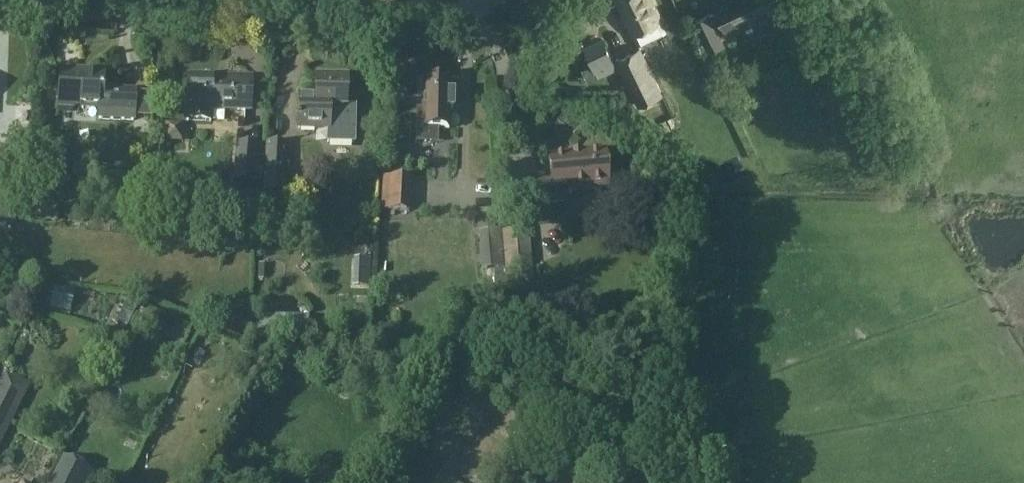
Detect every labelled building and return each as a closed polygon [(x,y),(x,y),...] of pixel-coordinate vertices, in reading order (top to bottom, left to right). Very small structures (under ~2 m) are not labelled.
[(661,19),(662,19),(653,0),(616,0),(633,34),(633,33),(638,44),(667,31),(661,19)] [(781,7),(783,6),(780,0),(716,0),(731,31),(759,18),(761,23),(766,26),(772,27),(780,23),(783,18),(783,12),(781,7)] [(726,44),(711,13),(695,20),(710,51),(726,44)] [(585,48),(593,65),(584,69),(590,81),(599,76),(599,77),(617,69),(603,39),(585,48)] [(641,47),(616,59),(639,107),(664,95),(641,47)] [(137,89),(103,87),(104,73),(91,73),(91,70),(77,70),(77,73),(59,72),(58,105),(59,105),(59,107),(106,109),(106,118),(135,119),(135,118),(143,119),(144,114),(148,114),(149,92),(136,91),(137,89)] [(187,77),(186,121),(211,122),(211,109),(250,110),(251,79),(187,77)] [(298,96),(297,131),(327,131),(327,143),(356,144),(357,107),(346,106),(346,80),(316,80),(316,97),(298,96)] [(424,112),(418,112),(417,136),(437,137),(437,129),(449,129),(449,110),(452,110),(452,108),(452,96),(452,94),(449,94),(450,82),(425,81),(424,112)] [(266,172),(267,146),(235,144),(233,181),(263,183),(263,171),(266,172)] [(267,144),(267,146),(266,172),(284,172),(286,145),(267,144)] [(583,152),(571,153),(571,155),(549,157),(552,182),(540,183),(542,205),(566,202),(564,190),(608,186),(605,151),(583,153),(583,152)] [(410,212),(411,192),(412,178),(389,177),(388,211),(410,212)] [(246,190),(246,201),(247,201),(256,202),(257,191),(246,190)] [(532,282),(528,230),(502,232),(506,284),(532,282)] [(505,269),(501,231),(478,233),(482,271),(505,269)] [(176,319),(172,332),(189,337),(193,324),(176,319)] [(15,413),(28,386),(5,374),(0,384),(0,405),(15,413)] [(15,413),(0,405),(0,442),(15,413)] [(51,482),(90,482),(94,473),(63,458),(51,482)]
